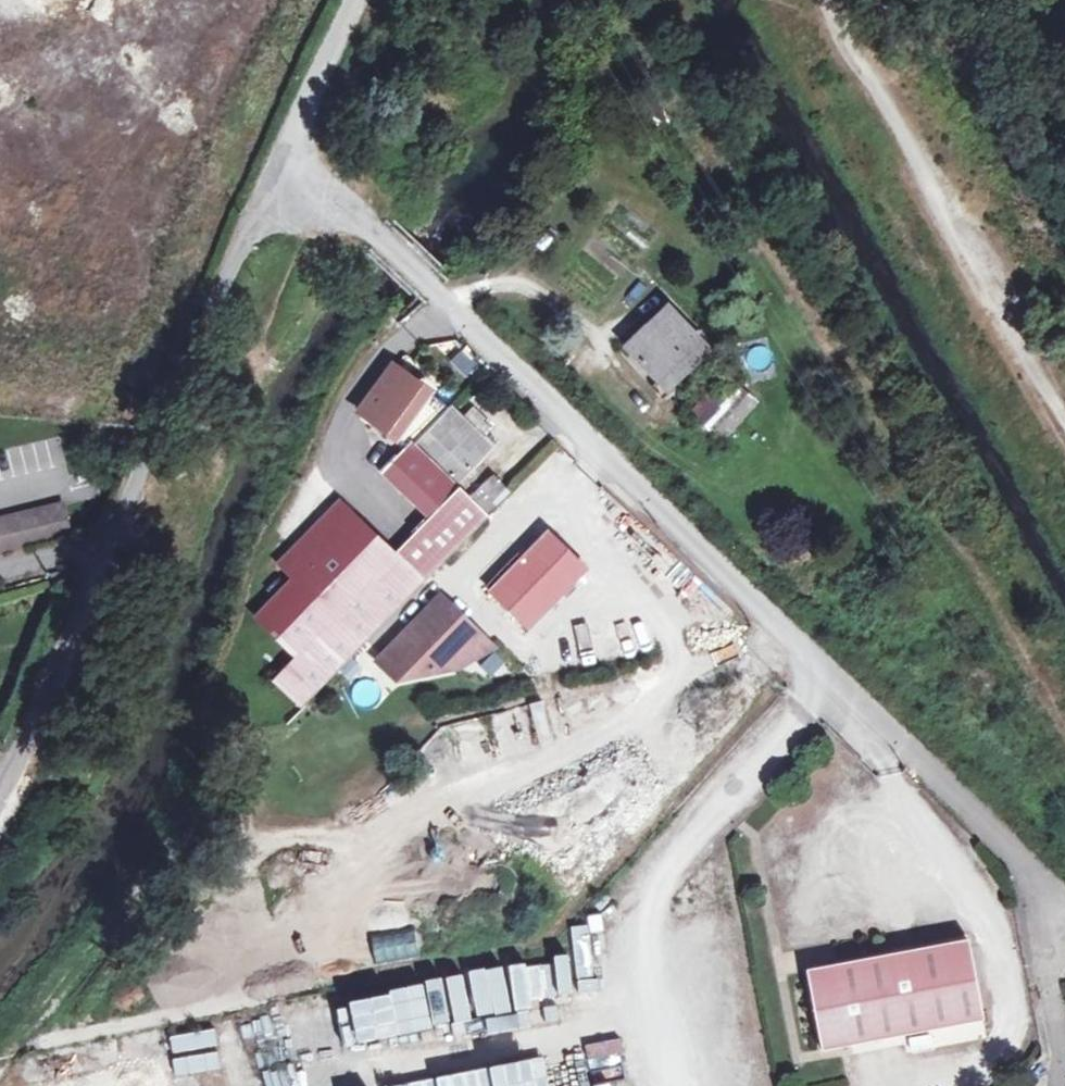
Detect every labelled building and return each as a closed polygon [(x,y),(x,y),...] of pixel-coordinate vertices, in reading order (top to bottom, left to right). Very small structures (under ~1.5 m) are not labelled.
[(669,309),(625,350),(660,387),(683,364),(687,368),(706,349),(669,309)] [(465,375),(476,360),(459,346),(447,361),(465,375)] [(360,413),(400,446),(405,441),(413,448),(417,443),(447,411),(449,410),(395,367),(360,413)] [(736,400),(723,415),(728,420),(710,438),(717,444),(753,401),(728,375),(719,384),(736,400)] [(711,403),(723,415),(736,400),(719,384),(687,417),(693,422),(711,403)] [(124,413),(135,418),(142,404),(131,399),(124,413)] [(693,422),(705,433),(723,415),(711,403),(693,422)] [(477,440),(459,423),(447,411),(417,443),(459,484),(489,452),(477,440)] [(468,413),(459,423),(477,440),(486,430),(468,413)] [(723,415),(705,433),(710,438),(728,420),(723,415)] [(458,489),(413,448),(405,441),(400,446),(393,454),(395,458),(391,463),(378,476),(410,505),(424,518),(425,518),(428,520),(458,489)] [(471,495),(486,511),(506,493),(492,477),(471,495)] [(406,544),(394,556),(424,585),(437,571),(489,518),(458,489),(428,520),(406,544)] [(62,505),(0,520),(0,553),(71,535),(62,505)] [(341,506),(305,543),(388,622),(424,585),(394,556),(341,506)] [(492,591),(532,629),(589,570),(549,533),(492,591)] [(305,707),(331,679),(388,622),(305,543),(282,566),(297,579),(262,616),(259,618),(299,657),(277,680),(305,707)] [(380,662),(399,680),(462,667),(488,640),(443,596),(426,614),(431,619),(423,628),(413,628),(380,662)] [(426,614),(413,628),(423,628),(431,619),(426,614)] [(494,646),(488,640),(462,667),(494,646)] [(533,737),(547,735),(540,700),(527,702),(533,737)] [(368,931),(370,961),(415,957),(413,928),(368,931)] [(806,971),(821,1051),(982,1022),(968,941),(806,971)] [(568,1019),(567,1002),(527,1005),(528,1022),(568,1019)] [(580,1045),(333,1085),(587,1085),(580,1045)] [(283,1067),(262,1073),(265,1085),(288,1085),(283,1067)]
